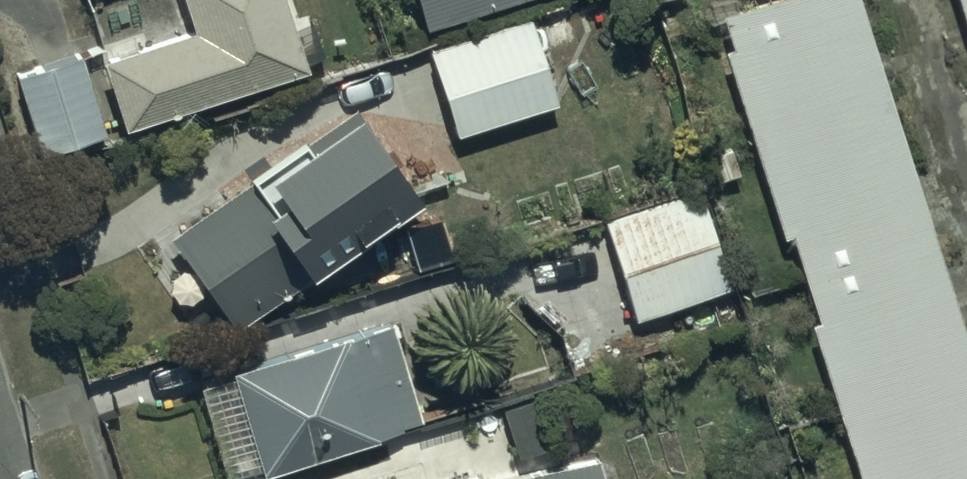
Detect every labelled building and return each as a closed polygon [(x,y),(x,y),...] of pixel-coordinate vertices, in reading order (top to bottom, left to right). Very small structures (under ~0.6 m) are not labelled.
[(189,28),(95,59),(116,125),(300,66),(297,57),(315,51),(302,13),(286,19),(279,0),(180,0),(189,28)] [(419,24),(496,0),(412,0),(419,24)] [(850,0),(757,0),(713,14),(723,45),(715,48),(776,236),(782,234),(810,318),(803,320),(854,478),(966,478),(966,360),(850,0)] [(966,51),(966,0),(951,0),(966,51)] [(550,103),(523,17),(422,49),(449,135),(550,103)] [(96,133),(71,53),(10,73),(35,152),(96,133)] [(409,193),(346,106),(165,237),(228,324),(409,193)] [(698,189),(599,220),(629,317),(728,287),(698,189)] [(436,211),(404,221),(416,263),(450,253),(436,211)] [(413,425),(382,322),(223,370),(254,473),(413,425)] [(507,478),(598,478),(594,461),(507,478)]
